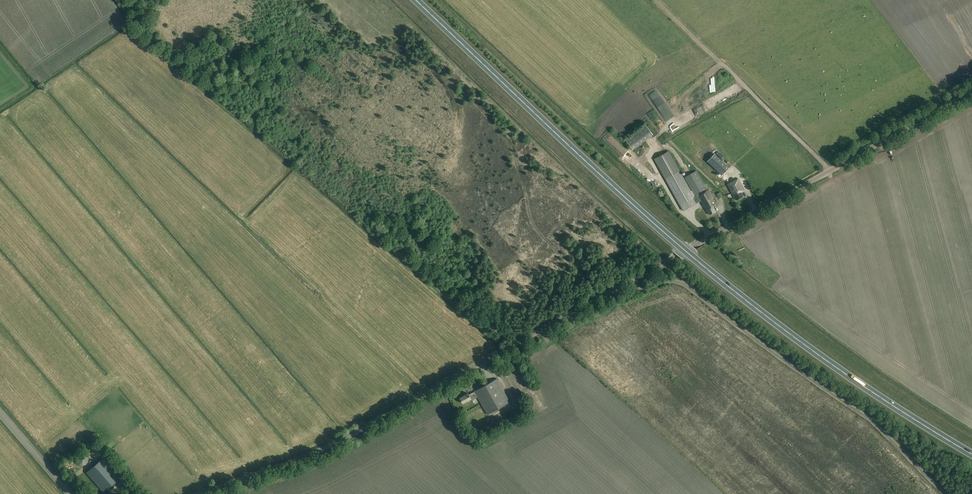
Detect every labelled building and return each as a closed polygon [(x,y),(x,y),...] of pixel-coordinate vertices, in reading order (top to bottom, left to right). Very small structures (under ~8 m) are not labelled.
[(697,60),(693,63),(696,66),(702,61),(696,55),(694,57),(697,60)] [(702,93),(710,90),(708,84),(700,87),(702,93)] [(727,89),(714,94),(717,100),(729,95),(727,89)] [(640,130),(619,144),(624,152),(645,139),(640,130)] [(605,138),(599,143),(604,148),(609,144),(605,138)] [(694,195),(684,178),(680,171),(680,170),(669,151),(654,159),(665,178),(665,179),(683,210),(700,201),(708,214),(709,214),(710,215),(716,211),(713,206),(716,204),(708,190),(708,189),(697,170),(697,171),(685,177),(694,195)] [(722,175),(730,167),(715,154),(707,162),(722,175)] [(736,201),(743,197),(741,192),(744,190),(738,179),(727,185),(736,201)] [(731,196),(728,188),(722,190),(727,204),(732,202),(730,197),(731,196)] [(510,402),(497,378),(475,390),(475,391),(469,394),(468,392),(460,397),(463,403),(471,398),(477,395),(487,414),(510,402)] [(88,458),(87,454),(83,452),(79,453),(76,456),(76,461),(79,464),(83,464),(87,462),(88,458)] [(106,488),(119,477),(103,458),(87,472),(105,493),(111,493),(110,492),(109,492),(106,488)]
